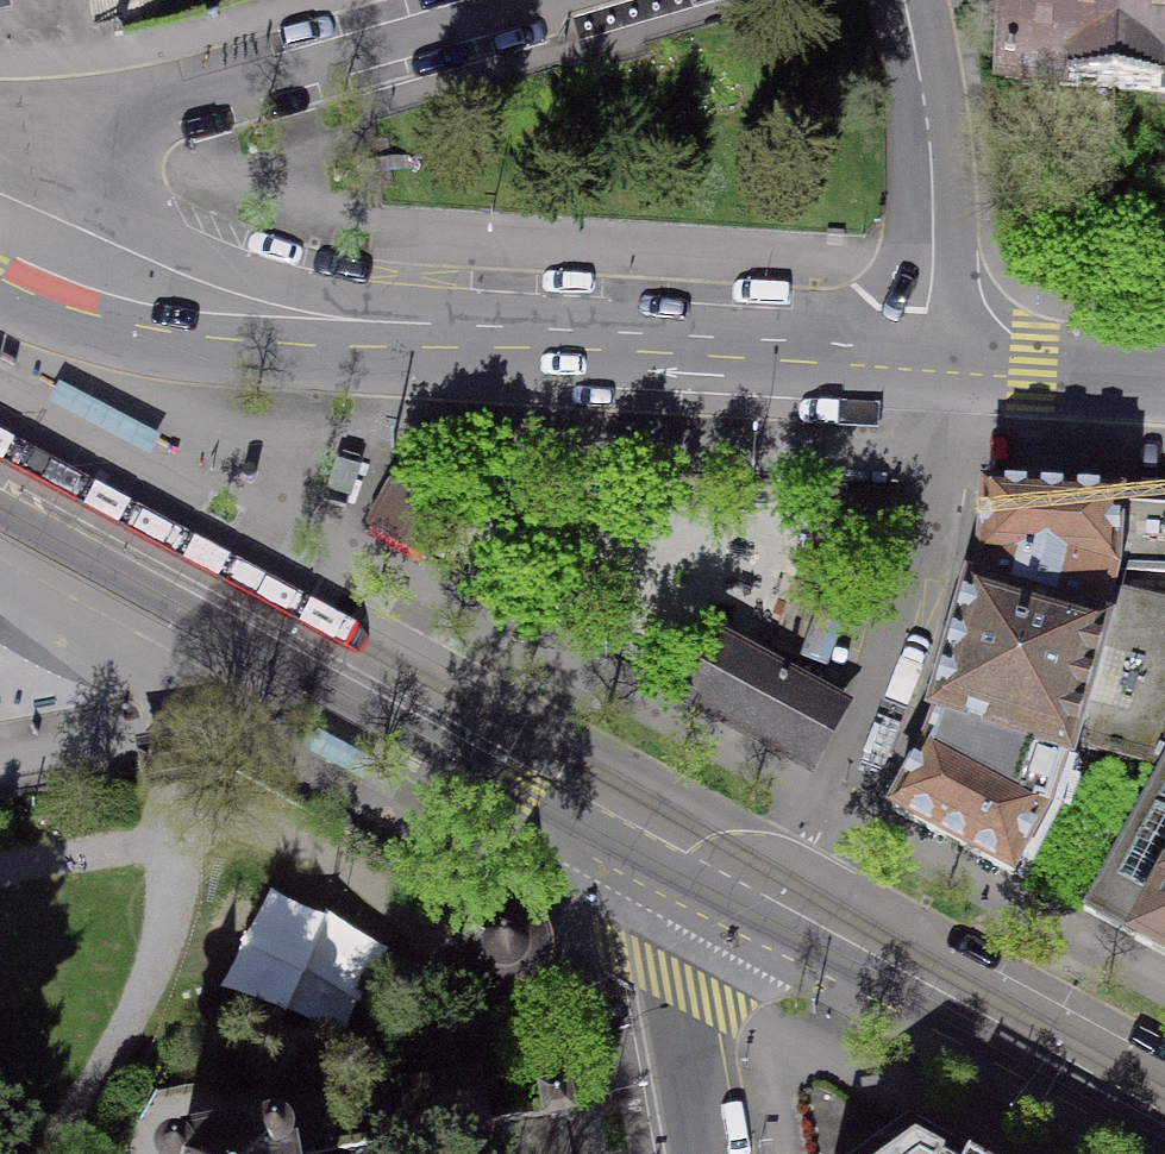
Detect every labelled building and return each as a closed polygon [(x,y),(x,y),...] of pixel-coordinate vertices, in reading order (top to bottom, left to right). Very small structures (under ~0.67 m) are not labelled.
[(1121,0),(1007,0),(1001,85),(1030,87),(1028,126),(1113,132),(1115,89),(1121,0)] [(1115,89),(1164,91),(1164,0),(1121,0),(1115,89)] [(161,436),(60,383),(49,403),(100,430),(150,457),(161,436)] [(334,479),(331,489),(349,495),(357,469),(338,463),(334,479)] [(1013,875),(1048,808),(1047,808),(1063,758),(1069,759),(1074,743),(1159,769),(1164,758),(1164,505),(1121,503),(1121,499),(984,491),(980,566),(981,567),(978,579),(975,592),(969,591),(951,654),(933,716),(939,718),(934,731),(929,744),(928,744),(892,810),(952,842),(1013,875)] [(721,644),(691,700),(795,756),(809,764),(839,708),(721,644)] [(375,760),(319,730),(308,750),(364,780),(375,760)] [(1085,909),(1137,937),(1136,938),(1164,954),(1164,758),(1159,769),(1085,909)] [(549,1102),(553,1121),(566,1118),(571,1117),(565,1084),(547,1087),(549,1099),(549,1102)] [(566,1118),(553,1121),(549,1102),(488,1113),(506,1153),(573,1153),(566,1118)]
